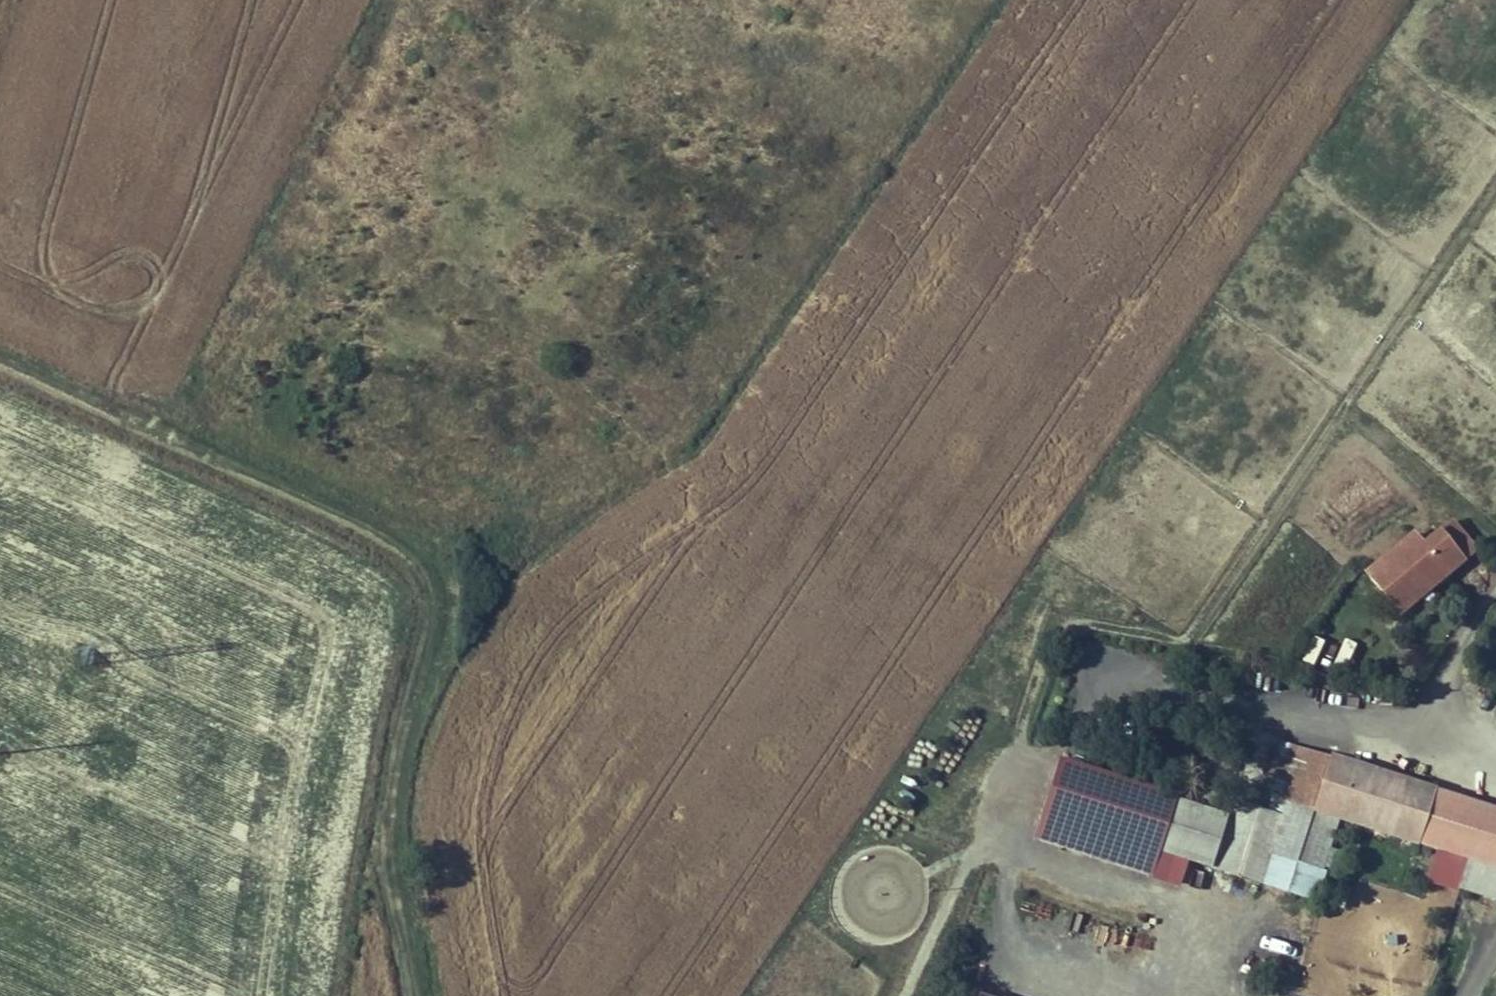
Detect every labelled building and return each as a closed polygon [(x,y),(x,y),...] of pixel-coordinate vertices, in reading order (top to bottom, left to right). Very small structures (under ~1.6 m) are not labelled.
[(1412,594),(1441,570),(1445,574),(1475,550),(1451,521),(1423,545),(1413,534),(1367,573),(1400,612),(1416,599),(1412,594)] [(1416,599),(1445,574),(1441,570),(1412,594),(1416,599)] [(1300,663),(1313,667),(1322,639),(1310,635),(1300,663)] [(1226,815),(1226,826),(1213,868),(1249,880),(1262,884),(1262,882),(1272,854),(1322,871),(1324,866),(1327,856),(1329,850),(1339,824),(1388,838),(1405,781),(1295,746),(1279,740),(1263,793),(1272,796),(1268,810),(1254,806),(1233,799),(1231,807),(1210,800),(1206,809),(1226,815)] [(1174,810),(1178,801),(1179,797),(1062,761),(1035,841),(1154,880),(1161,854),(1174,810)] [(1405,781),(1388,838),(1437,854),(1495,873),(1495,810),(1405,781)] [(1226,815),(1206,809),(1178,801),(1174,810),(1226,826),(1226,815)] [(1213,868),(1226,826),(1174,810),(1161,854),(1188,861),(1213,868)] [(1339,859),(1340,854),(1329,850),(1327,856),(1339,859)] [(1161,854),(1154,880),(1180,887),(1188,861),(1161,854)] [(1317,899),(1325,871),(1322,871),(1272,854),(1262,882),(1317,899)] [(1437,854),(1427,885),(1458,894),(1459,891),(1495,903),(1495,873),(1437,854)] [(1335,870),(1339,859),(1327,856),(1324,866),(1335,870)] [(1420,880),(1431,865),(1420,856),(1409,871),(1420,880)] [(1495,993),(1495,978),(1488,976),(1482,995),(1495,995),(1495,993)]
